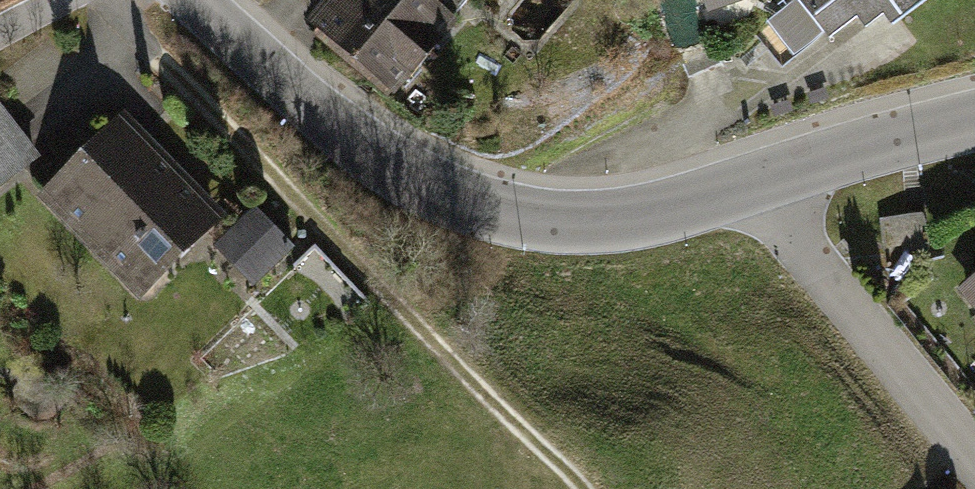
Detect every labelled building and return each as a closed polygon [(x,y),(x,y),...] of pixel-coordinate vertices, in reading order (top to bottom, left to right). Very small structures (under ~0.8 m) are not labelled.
[(442,0),(324,0),(312,15),(401,87),(460,14),(442,0)] [(718,27),(773,0),(705,0),(718,27)] [(829,38),(879,0),(800,0),(829,38)] [(902,20),(928,0),(886,0),(902,20)] [(125,114),(47,195),(152,294),(229,213),(125,114)] [(256,296),(298,259),(259,215),(217,253),(256,296)] [(965,290),(974,302),(974,282),(965,290)]
